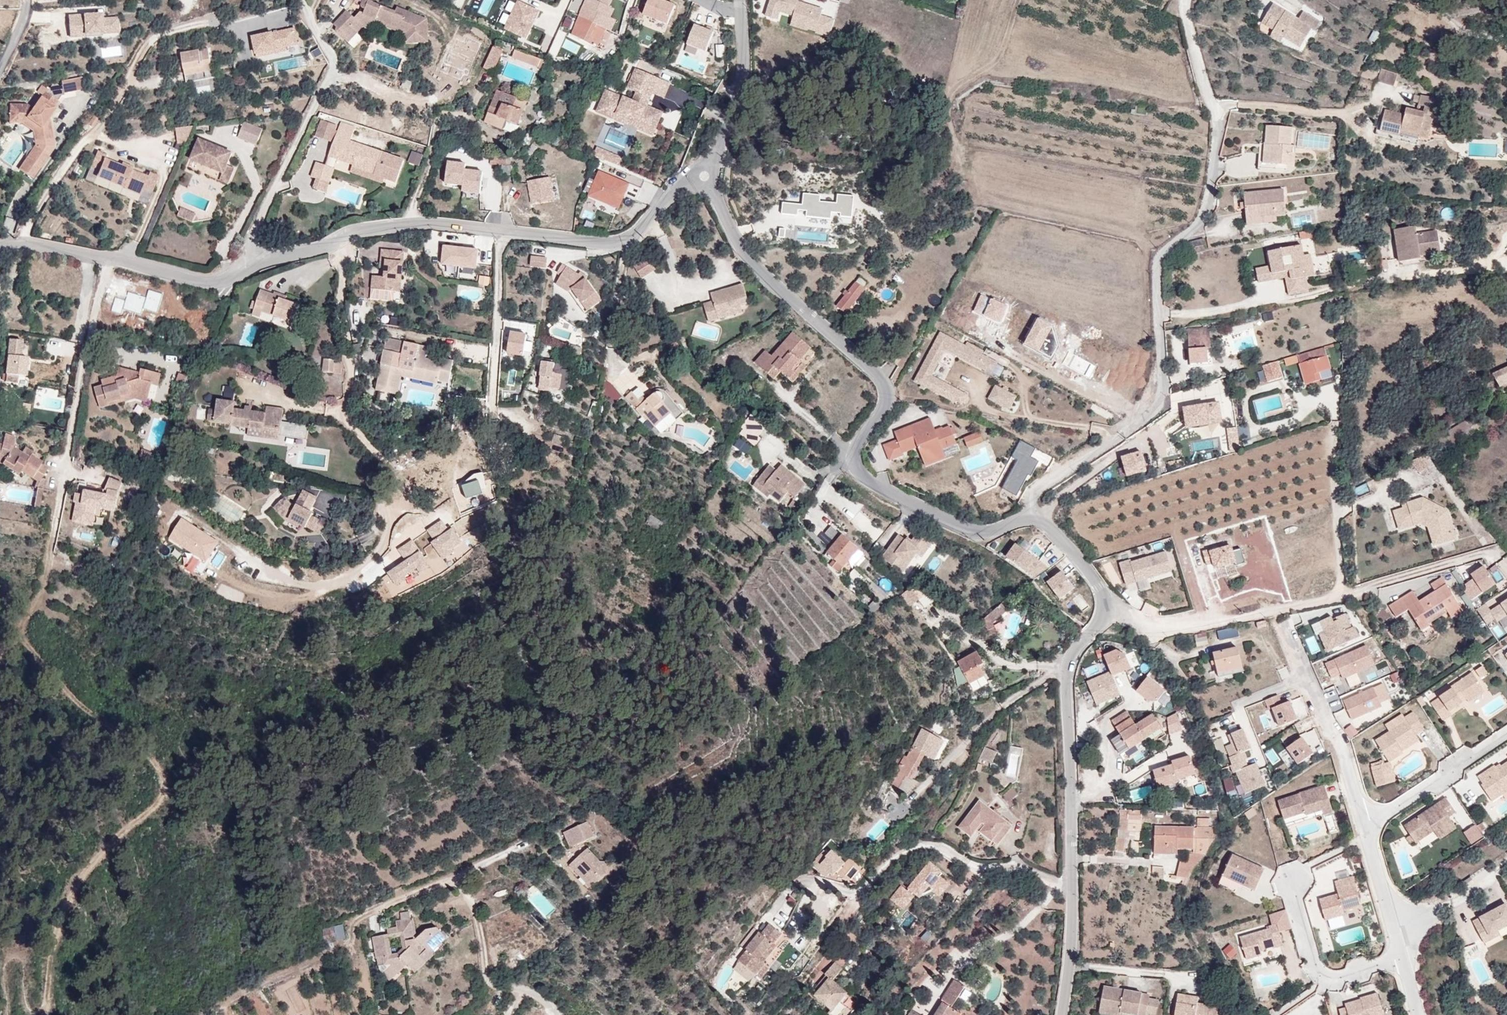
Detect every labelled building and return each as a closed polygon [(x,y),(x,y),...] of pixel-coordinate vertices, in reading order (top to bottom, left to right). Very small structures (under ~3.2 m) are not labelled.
[(363,27),(368,16),(408,32),(409,40),(425,39),(425,34),(428,34),(428,19),(398,7),(395,12),(374,3),(375,0),(359,0),(363,2),(362,7),(364,8),(366,10),(364,13),(361,12),(356,18),(357,20),(345,34),(338,27),(336,32),(345,40),(354,31),(357,33),(363,27)] [(488,15),(495,0),(485,0),(480,11),(488,15)] [(582,40),(597,1),(595,0),(585,0),(571,34),(582,40)] [(582,40),(597,47),(606,28),(608,29),(613,18),(611,17),(614,9),(609,6),(612,0),(598,0),(598,2),(597,1),(582,40)] [(675,6),(659,0),(649,0),(643,15),(667,25),(675,6)] [(766,16),(778,20),(780,11),(794,15),(793,18),(809,23),(808,28),(808,29),(816,31),(816,32),(830,37),(835,20),(821,16),(823,9),(798,2),(799,0),(771,0),(766,16)] [(504,29),(527,39),(540,11),(517,1),(504,29)] [(1273,33),(1283,39),(1284,37),(1301,47),(1312,28),(1316,30),(1321,22),(1303,11),(1299,19),(1274,4),(1269,12),(1273,15),(1267,25),(1274,30),(1273,33)] [(335,24),(338,27),(345,34),(357,20),(356,18),(347,10),(335,24)] [(104,12),(69,14),(70,37),(102,36),(101,33),(120,32),(120,17),(104,18),(104,12)] [(1273,15),(1269,12),(1262,23),(1267,25),(1273,15)] [(368,16),(363,27),(368,30),(376,22),(406,34),(406,43),(429,42),(428,34),(425,34),(425,39),(409,40),(408,32),(368,16)] [(613,18),(608,29),(611,31),(616,20),(613,18)] [(791,25),(808,30),(808,29),(808,28),(809,23),(793,18),(791,25)] [(705,52),(714,31),(707,28),(706,31),(694,26),(687,45),(705,52)] [(298,44),(294,28),(253,38),(257,58),(287,51),(286,47),(298,44)] [(348,43),(357,33),(354,31),(345,40),(348,43)] [(1281,43),(1283,39),(1273,33),(1270,36),(1281,43)] [(496,43),(484,69),(493,72),(494,70),(502,53),(507,42),(504,41),(502,45),(496,43)] [(507,42),(502,53),(512,57),(515,49),(517,50),(517,46),(507,42)] [(181,54),(187,83),(216,78),(215,72),(212,72),(208,49),(181,54)] [(515,49),(512,57),(538,67),(539,66),(541,59),(517,50),(515,49)] [(606,89),(596,111),(653,134),(662,113),(647,107),(653,92),(665,98),(671,84),(635,69),(628,87),(637,91),(633,100),(606,89)] [(1395,76),(1383,72),(1380,80),(1392,84),(1395,76)] [(85,89),(83,77),(62,81),(64,93),(85,89)] [(485,122),(503,130),(506,121),(518,126),(528,102),(498,90),(485,122)] [(11,104),(11,122),(22,122),(23,122),(30,122),(38,129),(40,141),(40,146),(38,148),(31,159),(28,157),(20,169),(33,178),(48,155),(54,147),(53,139),(51,121),(46,117),(58,100),(47,93),(35,110),(27,104),(11,104)] [(1401,136),(1401,133),(1402,130),(1421,134),(1420,136),(1429,138),(1433,116),(1438,117),(1442,99),(1421,95),(1419,105),(1426,106),(1424,113),(1408,109),(1406,115),(1385,110),(1380,131),(1401,136)] [(333,137),(338,122),(323,116),(318,132),(333,137)] [(38,129),(30,122),(23,122),(35,132),(36,140),(36,145),(28,157),(31,159),(38,148),(40,146),(40,141),(38,129)] [(237,136),(256,144),(262,129),(244,122),(237,136)] [(355,128),(341,123),(329,156),(353,164),(352,167),(384,178),(396,182),(403,160),(350,141),(355,128)] [(187,141),(194,125),(177,127),(179,142),(187,141)] [(1291,154),(1291,145),(1292,127),(1267,125),(1266,144),(1260,144),(1259,168),(1277,169),(1277,165),(1295,166),(1295,154),(1291,154)] [(191,160),(223,174),(227,166),(232,154),(200,140),(191,160)] [(105,159),(107,155),(98,151),(91,167),(100,171),(98,177),(141,194),(144,187),(153,191),(159,177),(150,173),(148,178),(105,159)] [(480,164),(492,166),(493,158),(481,158),(480,164)] [(502,166),(502,158),(493,158),(492,166),(502,166)] [(502,176),(514,175),(513,158),(502,158),(502,166),(502,176)] [(326,166),(317,162),(311,177),(317,179),(314,187),(317,188),(326,166)] [(227,166),(223,174),(221,181),(228,184),(234,169),(227,166)] [(335,169),(326,166),(317,188),(326,192),(335,169)] [(384,178),(352,167),(350,171),(382,183),(384,178)] [(464,196),(482,199),(485,178),(467,175),(468,169),(451,167),(448,188),(465,191),(464,196)] [(620,207),(632,180),(600,167),(588,193),(620,207)] [(532,204),(553,200),(549,178),(528,181),(532,204)] [(1244,193),(1247,219),(1277,217),(1287,215),(1284,189),(1244,193)] [(851,217),(854,195),(837,193),(836,203),(819,201),(820,195),(804,193),(803,204),(782,201),(780,214),(796,215),(797,209),(806,210),(805,217),(830,220),(831,212),(841,213),(841,216),(851,217)] [(1397,208),(1395,203),(1375,206),(1376,212),(1397,208)] [(177,216),(192,222),(200,220),(196,216),(196,214),(181,208),(177,216)] [(1277,217),(1247,219),(1247,225),(1277,222),(1277,217)] [(1395,229),(1396,238),(1437,231),(1417,234),(1416,226),(1395,229)] [(1437,231),(1396,238),(1400,262),(1421,258),(1421,256),(1441,252),(1437,231)] [(1192,254),(1207,251),(1205,239),(1190,241),(1192,254)] [(478,248),(441,245),(440,265),(476,268),(478,248)] [(1289,271),(1295,294),(1310,291),(1307,277),(1302,278),(1300,268),(1313,266),(1310,254),(1304,255),(1301,245),(1269,251),(1272,266),(1273,274),(1289,271)] [(401,279),(402,263),(403,252),(381,250),(380,267),(385,268),(384,278),(372,277),(371,289),(393,291),(394,279),(401,279)] [(547,268),(548,260),(531,258),(530,267),(547,268)] [(634,266),(642,278),(656,269),(649,258),(634,266)] [(603,301),(586,280),(579,276),(567,268),(563,265),(557,274),(562,276),(557,285),(570,293),(574,290),(590,311),(603,301)] [(1289,295),(1295,294),(1289,271),(1273,274),(1272,266),(1265,267),(1267,280),(1285,276),(1289,295)] [(1302,278),(1307,277),(1315,276),(1313,266),(1300,268),(1302,278)] [(1259,282),(1267,280),(1265,267),(1256,269),(1259,282)] [(491,276),(479,275),(478,285),(490,286),(491,276)] [(400,291),(401,279),(394,279),(393,291),(400,291)] [(837,306),(845,313),(865,288),(856,281),(837,306)] [(741,307),(750,304),(744,284),(711,294),(713,302),(704,304),(709,322),(743,312),(741,307)] [(281,297),(274,295),(261,290),(253,314),(261,317),(263,312),(294,322),(300,306),(286,300),(280,298),(281,297)] [(1008,305),(980,293),(973,311),(1001,322),(1008,305)] [(1052,325),(1037,317),(1022,344),(1038,352),(1052,325)] [(527,333),(512,330),(508,352),(523,354),(527,333)] [(774,366),(780,372),(789,380),(804,363),(800,360),(811,347),(794,332),(773,356),(766,350),(755,362),(767,374),(774,366)] [(961,343),(941,332),(915,381),(956,403),(957,401),(963,404),(967,395),(932,376),(946,349),(992,374),(997,363),(967,346),(962,354),(957,352),(961,343)] [(1211,362),(1209,337),(1189,339),(1191,363),(1211,362)] [(403,354),(406,342),(387,338),(385,350),(403,354)] [(7,376),(16,377),(19,360),(21,340),(10,339),(9,357),(7,376)] [(429,347),(406,342),(403,354),(385,350),(382,364),(391,366),(389,373),(380,371),(376,390),(380,391),(378,402),(391,404),(393,394),(397,375),(403,377),(403,374),(414,376),(415,371),(440,378),(439,382),(450,384),(454,361),(444,359),(443,362),(427,359),(429,347)] [(967,346),(966,346),(961,343),(957,352),(962,354),(967,346)] [(967,343),(966,346),(967,346),(982,354),(984,352),(967,343)] [(582,349),(573,346),(569,354),(579,358),(582,349)] [(1331,369),(1325,347),(1314,351),(1298,355),(1307,384),(1318,381),(1316,373),(1320,372),(1331,369)] [(322,372),(334,373),(336,360),(324,359),(322,372)] [(543,361),(541,375),(552,378),(553,370),(554,364),(543,361)] [(1264,365),(1263,365),(1268,382),(1283,377),(1278,361),(1264,365)] [(804,363),(789,380),(793,383),(807,366),(804,363)] [(391,366),(382,364),(380,371),(389,373),(391,366)] [(774,379),(780,372),(774,366),(767,374),(774,379)] [(133,377),(135,372),(120,368),(117,377),(102,381),(103,386),(95,388),(100,408),(109,405),(109,403),(123,399),(122,397),(136,393),(149,396),(152,384),(155,373),(142,370),(140,373),(139,378),(133,377)] [(1506,383),(1506,368),(1493,374),(1500,387),(1506,383)] [(552,378),(550,387),(560,389),(564,373),(553,370),(552,378)] [(438,384),(439,382),(440,378),(415,371),(414,376),(403,374),(403,377),(438,384)] [(162,375),(155,373),(152,384),(159,386),(162,375)] [(188,378),(180,374),(176,382),(185,386),(188,378)] [(399,395),(403,377),(397,375),(393,394),(399,395)] [(552,378),(541,375),(537,398),(548,402),(550,387),(552,378)] [(996,402),(1003,389),(996,386),(989,399),(996,402)] [(224,400),(233,401),(235,389),(225,388),(224,400)] [(645,402),(641,398),(640,399),(632,392),(626,398),(643,416),(645,415),(661,434),(684,414),(662,388),(649,399),(645,402)] [(1010,410),(1017,396),(1003,389),(996,402),(1010,410)] [(123,399),(123,402),(135,399),(148,402),(149,396),(136,393),(122,397),(123,399)] [(208,410),(207,422),(230,424),(230,426),(248,428),(247,436),(281,439),(281,436),(281,432),(284,432),(285,424),(282,424),(283,422),(284,409),(266,407),(266,413),(235,410),(235,403),(217,401),(216,411),(208,410)] [(587,417),(592,419),(599,403),(594,401),(587,417)] [(1187,427),(1221,421),(1218,403),(1184,409),(1187,427)] [(766,428),(751,415),(746,423),(747,424),(740,434),(752,445),(766,428)] [(1473,416),(1434,440),(1443,456),(1465,442),(1463,439),(1474,433),(1471,428),(1478,423),(1473,416)] [(957,444),(950,427),(943,429),(943,428),(936,431),(931,419),(896,432),(896,433),(898,440),(884,445),(890,461),(904,455),(903,453),(919,447),(924,461),(945,453),(943,449),(957,444)] [(281,432),(281,436),(308,439),(310,425),(283,422),(282,424),(285,424),(284,432),(281,432)] [(1479,423),(1478,423),(1471,428),(1474,433),(1463,439),(1465,442),(1484,431),(1479,423)] [(984,443),(981,432),(965,438),(969,448),(984,443)] [(40,465),(42,463),(32,455),(30,455),(29,458),(13,447),(14,444),(15,438),(5,434),(3,445),(0,444),(0,464),(2,464),(18,475),(21,471),(36,481),(34,488),(42,489),(44,480),(41,478),(47,469),(40,465)] [(1012,455),(1018,459),(1003,487),(1018,495),(1030,473),(1032,475),(1040,460),(1032,455),(1037,446),(1022,438),(1012,455)] [(154,456),(142,451),(139,457),(152,463),(154,456)] [(706,455),(712,460),(716,457),(710,452),(706,455)] [(947,458),(945,453),(924,461),(927,466),(947,458)] [(1128,476),(1145,471),(1140,453),(1122,458),(1128,476)] [(1430,464),(1424,456),(1410,463),(1419,472),(1430,464)] [(808,483),(781,462),(776,468),(769,463),(752,485),(768,498),(771,494),(780,501),(785,495),(793,501),(788,506),(793,510),(799,502),(796,499),(808,483)] [(488,486),(484,473),(474,473),(462,485),(467,498),(482,493),(480,489),(488,486)] [(105,488),(108,489),(118,491),(119,491),(121,481),(110,476),(105,488)] [(38,508),(42,489),(34,488),(30,506),(38,508)] [(107,494),(85,489),(84,495),(76,493),(75,500),(77,501),(73,520),(92,524),(96,505),(114,508),(118,491),(108,489),(107,494)] [(229,506),(238,511),(244,515),(247,510),(215,489),(212,494),(221,500),(229,506)] [(285,496),(274,506),(288,522),(299,527),(301,524),(322,534),(328,521),(309,512),(315,500),(302,493),(295,507),(285,496)] [(1458,539),(1449,510),(1424,496),(1402,503),(1403,507),(1393,510),(1399,531),(1421,524),(1428,527),(1434,546),(1458,539)] [(183,513),(169,534),(207,560),(222,538),(183,513)] [(429,542),(422,548),(426,554),(424,555),(412,538),(396,549),(405,560),(386,573),(387,575),(380,579),(388,591),(463,542),(453,527),(448,528),(441,518),(425,530),(432,539),(429,542)] [(835,544),(851,558),(859,549),(831,526),(825,533),(835,543),(835,544)] [(931,544),(917,535),(909,544),(897,536),(887,551),(892,554),(888,560),(903,570),(918,548),(925,553),(931,544)] [(1233,539),(1210,546),(1216,565),(1238,559),(1233,539)] [(843,566),(851,558),(835,544),(827,552),(843,566)] [(1016,545),(1007,558),(1035,578),(1049,568),(1029,554),(1016,545)] [(1126,583),(1172,569),(1166,550),(1131,560),(1131,558),(1120,561),(1126,583)] [(1249,557),(1254,573),(1271,567),(1265,552),(1249,557)] [(1498,581),(1506,578),(1498,562),(1490,566),(1498,581)] [(1471,575),(1474,579),(1465,584),(1467,588),(1465,592),(1471,600),(1496,584),(1484,567),(1471,575)] [(1076,588),(1061,570),(1045,582),(1059,601),(1076,588)] [(1443,580),(1433,582),(1430,583),(1436,592),(1446,585),(1443,580)] [(916,584),(911,587),(894,602),(903,613),(918,600),(925,608),(938,598),(930,592),(916,584)] [(1446,585),(1436,592),(1420,602),(1412,591),(1389,606),(1396,617),(1408,609),(1421,630),(1429,625),(1429,624),(1426,620),(1445,608),(1448,612),(1451,617),(1462,610),(1446,585)] [(1008,610),(1003,603),(983,619),(982,620),(989,635),(997,632),(992,622),(1008,610)] [(1485,603),(1477,609),(1486,624),(1495,618),(1497,621),(1506,615),(1506,604),(1506,605),(1505,603),(1491,612),(1485,603)] [(1429,624),(1448,612),(1445,608),(1426,620),(1429,624)] [(1328,651),(1359,637),(1354,627),(1351,628),(1345,614),(1336,618),(1337,620),(1334,622),(1333,619),(1331,616),(1321,621),(1325,632),(1320,634),(1328,651)] [(1262,628),(1260,620),(1252,621),(1254,629),(1262,628)] [(1237,627),(1227,629),(1229,639),(1239,636),(1237,627)] [(1227,629),(1218,631),(1220,641),(1229,639),(1227,629)] [(1208,644),(1207,632),(1189,636),(1192,647),(1208,644)] [(1126,643),(1107,648),(1113,670),(1132,665),(1126,643)] [(1343,678),(1375,664),(1367,646),(1335,660),(1343,678)] [(1214,653),(1219,674),(1243,668),(1238,648),(1214,653)] [(973,692),(980,688),(977,680),(985,676),(980,666),(984,664),(978,652),(958,663),(960,666),(954,671),(957,689),(968,683),(973,692)] [(1085,668),(1088,676),(1112,669),(1106,652),(1100,654),(1103,662),(1085,668)] [(1485,663),(1476,666),(1480,677),(1489,673),(1485,663)] [(1243,668),(1219,674),(1219,677),(1243,671),(1243,668)] [(1485,691),(1472,672),(1452,686),(1453,688),(1431,703),(1443,721),(1453,714),(1451,711),(1468,700),(1469,702),(1485,691)] [(1118,697),(1108,674),(1084,684),(1094,707),(1118,697)] [(977,680),(980,688),(988,684),(985,676),(977,680)] [(1162,688),(1157,691),(1160,697),(1166,693),(1162,688)] [(1352,720),(1382,706),(1374,688),(1344,701),(1352,720)] [(1280,727),(1297,720),(1290,701),(1282,705),(1278,695),(1265,700),(1269,709),(1273,708),(1280,727)] [(1111,741),(1121,756),(1161,728),(1153,715),(1136,726),(1127,711),(1112,721),(1120,735),(1111,741)] [(1403,713),(1385,725),(1390,731),(1376,740),(1390,762),(1371,767),(1377,787),(1397,781),(1391,762),(1404,754),(1403,751),(1420,740),(1417,735),(1426,729),(1415,711),(1405,717),(1403,713)] [(1170,730),(1183,729),(1181,712),(1169,714),(1170,730)] [(1246,794),(1265,786),(1256,763),(1248,766),(1245,760),(1247,759),(1244,752),(1251,749),(1243,729),(1229,735),(1237,754),(1230,757),(1233,764),(1231,765),(1234,773),(1237,772),(1246,794)] [(892,785),(900,789),(907,776),(913,779),(925,755),(934,760),(944,741),(922,730),(908,757),(905,755),(893,778),(896,779),(892,785)] [(1302,737),(1287,748),(1298,764),(1313,754),(1302,737)] [(986,748),(981,759),(992,763),(996,752),(986,748)] [(1154,761),(1158,779),(1197,772),(1193,754),(1154,761)] [(1501,765),(1499,763),(1495,766),(1494,764),(1477,776),(1482,783),(1480,785),(1491,802),(1506,792),(1506,761),(1501,765)] [(1008,782),(997,772),(994,776),(1004,786),(1008,782)] [(1236,790),(1232,777),(1224,780),(1228,793),(1236,790)] [(1325,785),(1278,800),(1284,819),(1306,811),(1307,815),(1323,810),(1325,814),(1334,812),(1325,785)] [(1018,794),(1012,788),(1004,796),(1010,802),(1018,794)] [(1446,797),(1404,825),(1417,844),(1435,831),(1441,841),(1458,829),(1451,817),(1457,813),(1446,797)] [(971,836),(976,829),(979,825),(983,828),(980,831),(997,845),(1011,827),(980,802),(960,827),(971,836)] [(1119,810),(1119,819),(1127,819),(1140,820),(1141,811),(1119,810)] [(1127,819),(1119,819),(1120,832),(1127,833),(1127,819)] [(1487,832),(1480,821),(1465,831),(1473,842),(1487,832)] [(571,848),(595,837),(589,823),(564,833),(571,848)] [(1186,879),(1188,879),(1190,873),(1209,849),(1209,839),(1212,839),(1213,836),(1216,836),(1218,829),(1155,828),(1154,854),(1168,854),(1168,851),(1177,851),(1178,849),(1193,849),(1194,854),(1186,854),(1186,862),(1186,879)] [(1125,839),(1117,838),(1115,852),(1123,853),(1125,839)] [(809,864),(819,873),(834,856),(825,847),(809,864)] [(599,874),(607,874),(607,862),(601,862),(588,849),(580,856),(585,861),(575,870),(588,885),(599,874)] [(1266,869),(1233,854),(1224,877),(1256,891),(1266,869)] [(585,861),(580,856),(570,865),(575,870),(585,861)] [(930,885),(941,894),(954,878),(930,858),(909,884),(922,895),(930,885)] [(1176,879),(1186,879),(1186,862),(1177,862),(1176,879)] [(1152,875),(1164,875),(1164,867),(1153,867),(1152,875)] [(592,889),(607,874),(599,874),(588,885),(592,889)] [(1362,906),(1353,876),(1335,881),(1339,894),(1320,899),(1326,921),(1345,915),(1344,911),(1362,906)] [(1239,884),(1224,877),(1221,883),(1237,890),(1239,884)] [(696,888),(704,894),(711,885),(703,879),(696,888)] [(906,909),(917,894),(902,884),(891,898),(906,909)] [(1471,921),(1481,939),(1506,925),(1506,906),(1505,903),(1471,921)] [(409,912),(402,913),(403,920),(411,919),(409,912)] [(396,921),(397,927),(398,933),(404,933),(405,934),(405,938),(414,936),(411,919),(403,920),(396,921)] [(772,943),(774,943),(782,934),(770,924),(761,934),(760,933),(746,950),(747,951),(738,961),(761,979),(769,969),(765,966),(766,965),(764,963),(759,960),(772,943)] [(1270,928),(1240,936),(1247,960),(1263,955),(1262,951),(1276,947),(1274,942),(1282,940),(1277,924),(1270,926),(1270,928)] [(335,928),(323,930),(325,943),(333,941),(337,941),(335,928)] [(388,935),(374,938),(378,958),(383,957),(385,966),(391,965),(399,974),(408,965),(412,970),(420,962),(420,956),(426,963),(437,953),(435,951),(448,938),(438,928),(428,930),(418,939),(406,941),(407,950),(400,956),(398,954),(392,955),(388,935)] [(1498,931),(1481,939),(1484,945),(1500,936),(1498,931)] [(777,947),(774,943),(772,943),(759,960),(764,963),(777,947)] [(426,963),(420,956),(420,962),(412,970),(415,973),(426,963)] [(378,958),(381,970),(390,981),(399,974),(391,965),(385,966),(383,957),(378,958)] [(818,992),(815,996),(831,1010),(828,1014),(829,1014),(846,1014),(850,1011),(840,1001),(846,994),(832,981),(842,970),(834,963),(824,975),(826,976),(829,979),(818,992)] [(815,989),(818,992),(829,979),(826,976),(815,989)] [(960,1014),(951,1008),(965,987),(954,980),(941,1001),(943,1003),(935,1014),(960,1014)] [(1104,986),(1099,1012),(1118,1014),(1121,1014),(1121,1013),(1134,1014),(1138,1014),(1142,993),(1104,986)] [(1149,999),(1149,994),(1142,993),(1138,1014),(1146,1014),(1151,1014),(1157,1014),(1159,1001),(1149,999)] [(1378,993),(1361,998),(1361,999),(1345,1004),(1346,1007),(1339,1009),(1341,1014),(1384,1014),(1378,993)] [(1219,1006),(1197,1003),(1198,997),(1178,994),(1175,1014),(1217,1014),(1219,1006)]
